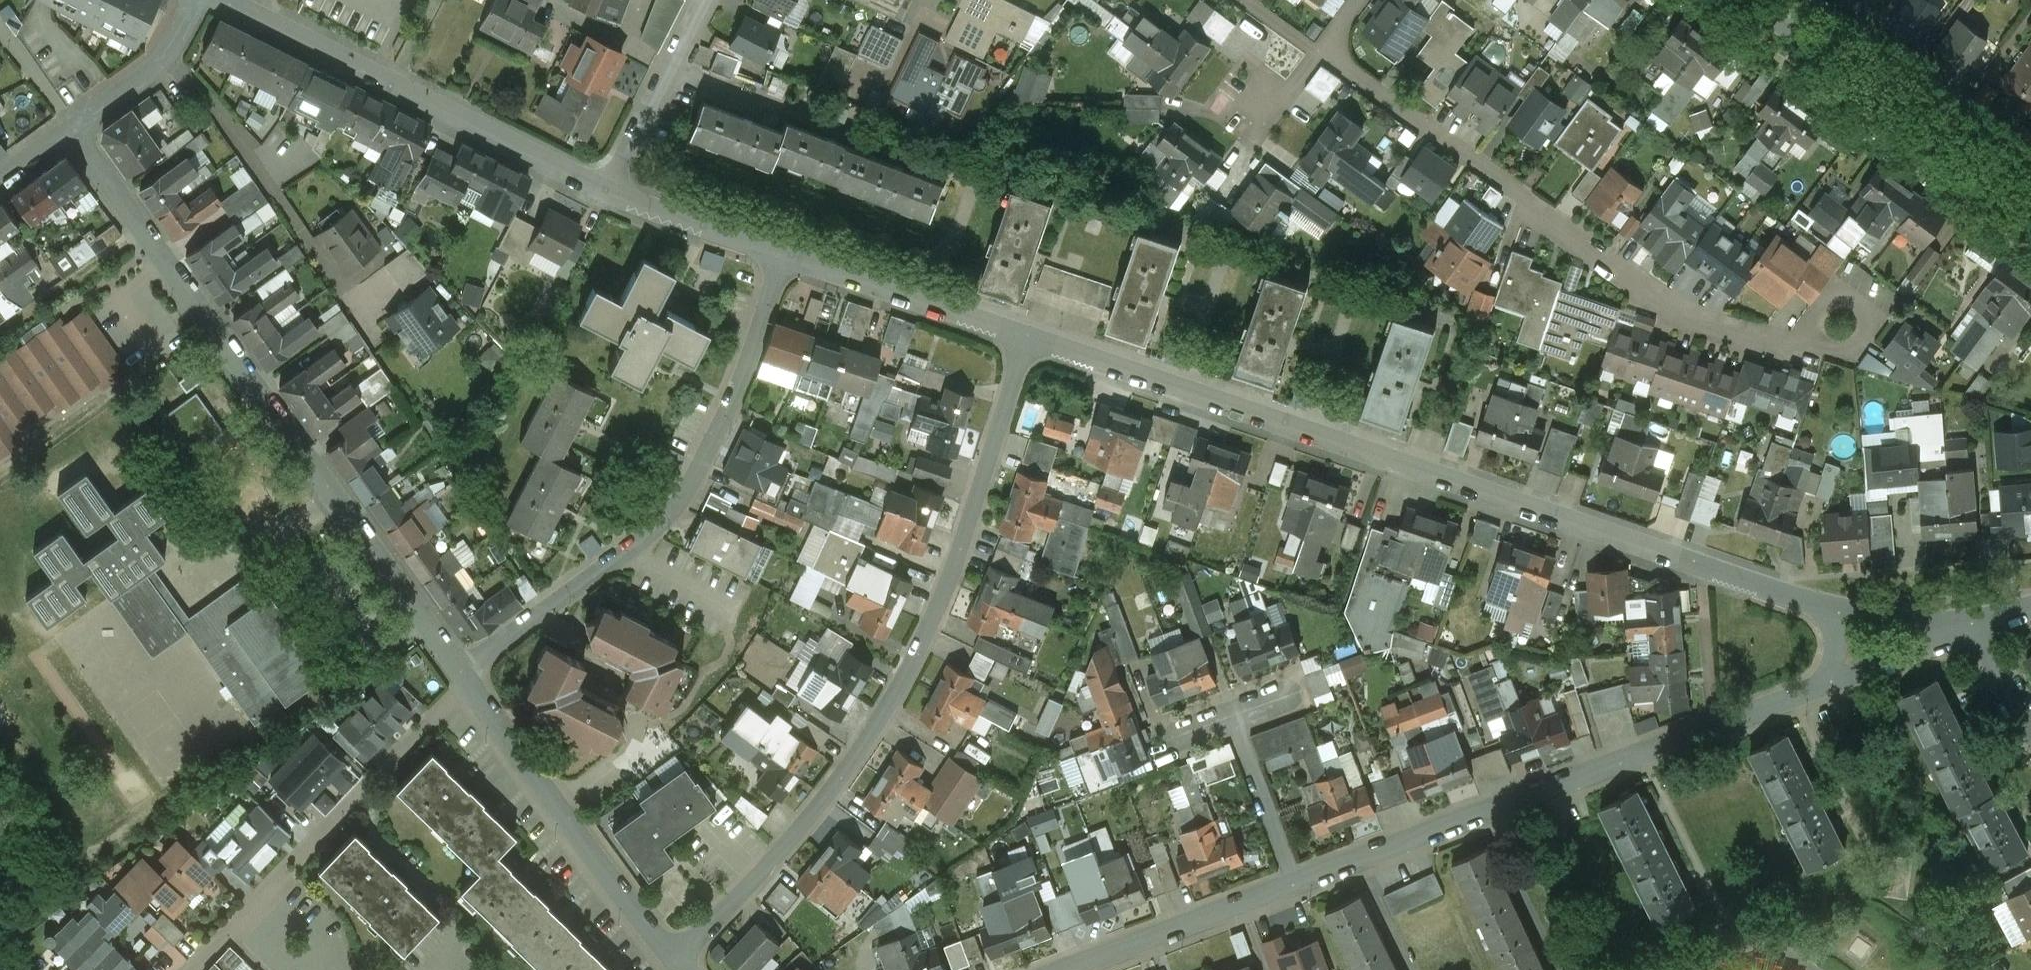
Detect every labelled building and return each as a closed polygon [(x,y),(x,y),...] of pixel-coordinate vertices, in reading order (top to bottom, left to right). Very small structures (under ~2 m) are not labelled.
[(135,45),(158,0),(48,0),(135,45)] [(518,0),(493,0),(480,27),(518,46),(518,45),(528,25),(537,8),(536,8),(536,9),(518,0)] [(536,9),(536,8),(540,0),(518,0),(536,9)] [(569,5),(619,24),(627,0),(571,0),(569,5)] [(641,39),(657,53),(658,54),(685,0),(656,0),(641,39)] [(762,0),(754,0),(751,6),(783,21),(787,12),(762,0)] [(787,12),(793,0),(762,0),(787,12)] [(783,21),(796,27),(809,2),(805,0),(793,0),(787,12),(783,21)] [(894,18),(903,0),(857,0),(894,18)] [(946,39),(977,54),(988,29),(993,19),(1012,28),(1010,31),(1013,33),(1017,26),(1026,30),(1020,44),(1021,45),(1037,15),(1051,22),(1052,22),(1008,0),(965,0),(946,39)] [(1321,9),(1328,0),(1309,0),(1321,9)] [(1366,32),(1381,43),(1383,41),(1403,56),(1430,19),(1414,7),(1419,0),(1389,0),(1366,32)] [(1455,9),(1444,0),(1430,19),(1439,26),(1420,51),(1442,67),(1424,91),(1440,102),(1469,63),(1455,52),(1474,28),(1453,12),(1455,9)] [(1551,19),(1552,21),(1567,31),(1568,30),(1584,8),(1573,0),(1565,0),(1551,19)] [(1584,8),(1597,17),(1598,16),(1610,0),(1609,0),(1590,0),(1584,8)] [(1610,0),(1598,16),(1601,18),(1600,19),(1609,25),(1621,9),(1610,0)] [(1610,0),(1621,9),(1628,0),(1609,0),(1610,0)] [(1852,2),(1850,5),(1864,15),(1875,0),(1849,0),(1852,2)] [(1928,0),(1910,0),(1892,25),(1912,40),(1921,28),(1925,31),(1938,14),(1926,5),(1929,1),(1928,0)] [(1178,41),(1132,7),(1122,20),(1168,54),(1178,41)] [(1597,17),(1584,8),(1568,30),(1584,42),(1600,19),(1601,18),(1598,16),(1597,17)] [(1216,10),(1201,29),(1222,45),(1237,25),(1216,10)] [(1122,20),(1115,15),(1105,28),(1138,53),(1127,67),(1148,83),(1151,80),(1173,97),(1192,72),(1168,54),(1122,20)] [(764,27),(745,17),(730,46),(764,63),(779,32),(765,24),(764,27)] [(1707,37),(1683,19),(1666,42),(1677,50),(1690,60),(1707,37)] [(1567,31),(1552,21),(1545,30),(1559,41),(1567,31)] [(221,22),(221,23),(203,55),(233,70),(249,36),(221,22)] [(1960,22),(1930,63),(1968,92),(1982,72),(1967,61),(1983,38),(1960,22)] [(861,51),(891,66),(905,38),(876,23),(861,51)] [(542,32),(528,25),(518,45),(532,52),(542,32)] [(988,29),(977,54),(982,56),(990,40),(993,35),(993,34),(992,31),(991,31),(988,29)] [(1178,41),(1168,54),(1192,72),(1210,47),(1186,29),(1178,41)] [(946,75),(937,71),(937,69),(928,65),(937,46),(936,42),(937,39),(921,31),(890,96),(944,122),(949,110),(963,117),(976,89),(980,91),(986,89),(989,83),(987,77),(983,75),(987,67),(957,53),(946,75)] [(249,36),(233,70),(262,85),(277,51),(249,36)] [(588,37),(581,50),(572,46),(563,64),(572,69),(568,78),(574,81),(575,81),(578,82),(602,94),(622,55),(588,37)] [(1731,56),(1707,37),(1690,60),(1703,70),(1714,79),(1731,56)] [(1677,50),(1667,43),(1655,60),(1665,67),(1677,50)] [(1926,51),(1917,44),(1903,63),(1912,69),(1926,51)] [(859,54),(836,45),(815,89),(837,97),(859,54)] [(1640,49),(1628,66),(1639,74),(1651,58),(1640,49)] [(2012,74),(2011,73),(2003,84),(2014,92),(2017,88),(2030,98),(2030,49),(2012,74)] [(1690,60),(1677,50),(1665,67),(1678,76),(1690,60)] [(307,66),(277,51),(262,85),(279,94),(276,100),(288,106),(307,66)] [(738,60),(719,52),(712,71),(731,79),(738,60)] [(1714,79),(1718,82),(1727,89),(1745,65),(1731,56),(1714,79)] [(1518,94),(1472,60),(1449,91),(1461,99),(1455,107),(1467,116),(1473,108),(1484,116),(1478,124),(1490,133),(1518,94)] [(1703,70),(1690,60),(1678,76),(1677,77),(1690,87),(1703,70)] [(1019,90),(1040,99),(1050,73),(1029,64),(1019,90)] [(1329,100),(1344,78),(1323,65),(1309,86),(1329,100)] [(1539,65),(1518,94),(1529,102),(1538,90),(1539,90),(1551,74),(1539,65)] [(345,85),(307,66),(288,106),(286,111),(323,130),(345,85)] [(1714,79),(1703,70),(1690,87),(1696,91),(1696,92),(1705,99),(1718,82),(1714,79)] [(1583,102),(1595,82),(1577,72),(1566,92),(1583,102)] [(1690,87),(1677,77),(1652,111),(1671,125),(1696,92),(1696,91),(1690,87)] [(1755,81),(1741,100),(1751,107),(1764,88),(1755,81)] [(578,82),(567,105),(547,95),(538,114),(585,137),(605,96),(602,94),(578,82)] [(1987,84),(1970,107),(1981,116),(1999,92),(1987,84)] [(1802,106),(1776,87),(1758,111),(1769,119),(1784,130),(1802,106)] [(390,108),(354,90),(338,122),(358,133),(355,138),(370,146),(390,108)] [(1529,102),(1511,126),(1537,145),(1546,133),(1556,141),(1566,128),(1555,121),(1564,109),(1539,90),(1538,90),(1529,102)] [(1161,95),(1125,94),(1125,108),(1160,109),(1161,95)] [(151,96),(129,112),(142,131),(164,115),(151,96)] [(1556,141),(1555,144),(1586,166),(1605,140),(1611,144),(1623,129),(1610,120),(1612,116),(1588,98),(1566,128),(1556,141)] [(947,183),(786,123),(783,132),(704,103),(691,137),(770,167),(774,158),(934,217),(947,183)] [(1825,123),(1802,106),(1784,130),(1797,139),(1808,147),(1825,123)] [(432,129),(390,108),(370,146),(386,154),(389,149),(413,161),(414,159),(423,140),(426,141),(432,129)] [(1709,108),(1691,115),(1698,131),(1716,124),(1709,108)] [(129,112),(104,130),(100,140),(125,174),(157,151),(142,131),(129,112)] [(1362,131),(1339,114),(1321,138),(1361,168),(1371,154),(1353,142),(1362,131)] [(1769,119),(1741,158),(1755,169),(1784,130),(1769,119)] [(1198,140),(1175,122),(1158,144),(1169,153),(1181,162),(1198,140)] [(2024,125),(2014,140),(2025,148),(2030,140),(2030,130),(2024,125)] [(188,130),(161,149),(167,158),(194,139),(188,130)] [(323,130),(312,150),(322,160),(337,132),(333,130),(331,134),(323,130)] [(1755,169),(1747,178),(1765,192),(1779,173),(1774,170),(1797,139),(1784,130),(1755,169)] [(1321,138),(1320,138),(1302,163),(1325,179),(1321,184),(1322,185),(1332,173),(1374,204),(1386,187),(1361,168),(1321,138)] [(1198,140),(1181,162),(1195,172),(1206,180),(1217,165),(1222,158),(1198,140)] [(496,162),(464,145),(452,167),(448,176),(467,186),(480,193),(496,162)] [(1454,170),(1425,149),(1415,162),(1404,178),(1433,199),(1454,170)] [(1169,153),(1157,169),(1169,178),(1181,162),(1169,153)] [(1382,163),(1371,154),(1361,168),(1372,176),(1382,163)] [(1406,155),(1385,185),(1394,191),(1404,178),(1415,162),(1406,155)] [(259,188),(238,157),(189,192),(180,199),(185,206),(207,190),(210,193),(228,179),(243,200),(245,199),(259,188)] [(419,184),(410,201),(421,206),(428,192),(443,162),(432,157),(428,166),(419,184)] [(84,183),(66,158),(37,178),(56,203),(62,199),(67,206),(64,208),(71,219),(95,201),(83,184),(84,183)] [(428,166),(414,159),(413,161),(405,177),(419,184),(428,166)] [(185,161),(164,177),(173,189),(182,182),(194,173),(185,161)] [(452,167),(443,162),(428,192),(457,207),(467,186),(448,176),(452,167)] [(528,178),(496,162),(480,193),(482,194),(496,201),(494,205),(496,206),(511,214),(528,178)] [(1195,172),(1181,162),(1169,178),(1182,188),(1195,172)] [(1291,180),(1267,162),(1252,183),(1254,184),(1246,195),(1243,194),(1232,209),(1236,213),(1259,230),(1279,205),(1281,207),(1279,209),(1289,216),(1296,207),(1325,229),(1337,213),(1314,196),(1291,180)] [(1217,165),(1206,180),(1215,187),(1227,172),(1217,165)] [(1625,175),(1612,165),(1602,178),(1585,201),(1591,205),(1590,207),(1611,222),(1621,209),(1623,210),(1633,209),(1633,202),(1634,203),(1644,189),(1631,180),(1631,174),(1625,175)] [(405,177),(383,166),(374,182),(383,187),(377,198),(396,208),(398,204),(406,209),(410,201),(419,184),(405,177)] [(1881,166),(1861,193),(1865,195),(1850,214),(1826,195),(1812,214),(1836,232),(1836,233),(1837,234),(1854,247),(1859,241),(1868,229),(1902,183),(1902,182),(1881,166)] [(1321,184),(1299,169),(1291,180),(1314,196),(1322,185),(1321,184)] [(1590,169),(1571,194),(1584,203),(1585,201),(1602,178),(1590,169)] [(162,175),(138,192),(156,216),(180,199),(173,189),(164,177),(162,175)] [(37,178),(12,197),(30,223),(37,218),(43,226),(52,220),(57,216),(51,207),(56,203),(37,178)] [(1169,178),(1148,206),(1164,211),(1182,188),(1169,178)] [(1694,192),(1675,178),(1642,221),(1632,235),(1645,244),(1655,230),(1665,237),(1668,233),(1674,239),(1662,256),(1680,269),(1687,260),(1708,231),(1680,210),(1694,192)] [(182,182),(173,189),(180,199),(189,192),(182,182)] [(1902,183),(1868,229),(1881,238),(1895,217),(1903,223),(1903,224),(1923,198),(1902,183)] [(1017,186),(984,284),(1024,297),(1057,199),(1017,186)] [(1502,194),(1491,186),(1481,200),(1492,207),(1502,194)] [(207,190),(185,206),(194,219),(217,202),(210,193),(207,190)] [(496,201),(482,194),(476,206),(492,214),(496,206),(494,205),(496,201)] [(1208,195),(1192,215),(1205,225),(1221,205),(1208,195)] [(1923,198),(1903,224),(1903,223),(1899,229),(1924,248),(1948,215),(1923,197),(1923,198)] [(180,199),(156,216),(172,238),(196,221),(185,206),(180,199)] [(243,200),(225,213),(233,225),(233,226),(246,217),(254,228),(262,222),(245,199),(243,200)] [(1504,227),(1465,199),(1444,228),(1483,256),(1504,227)] [(1232,209),(1223,203),(1221,205),(1205,225),(1222,231),(1236,213),(1232,209)] [(0,206),(0,253),(2,256),(13,248),(5,237),(19,228),(2,204),(0,206)] [(580,227),(548,211),(539,229),(530,246),(536,249),(562,262),(580,227)] [(374,242),(352,212),(316,238),(338,269),(374,242)] [(1632,214),(1620,231),(1629,239),(1632,235),(1642,221),(1632,214)] [(74,230),(63,215),(59,218),(57,216),(52,220),(57,228),(59,227),(65,237),(74,230)] [(246,217),(233,226),(242,237),(254,228),(246,217)] [(514,217),(498,248),(509,254),(526,223),(514,217)] [(52,220),(43,226),(45,229),(39,233),(44,238),(57,228),(52,220)] [(526,223),(509,254),(528,264),(536,249),(530,246),(539,229),(526,223)] [(1703,272),(1730,235),(1714,223),(1708,231),(1687,260),(1703,272)] [(233,225),(210,241),(219,253),(242,237),(233,226),(233,225)] [(1444,228),(1441,226),(1429,241),(1439,249),(1437,251),(1438,252),(1430,263),(1468,290),(1489,261),(1444,228)] [(1184,242),(1143,228),(1111,326),(1151,340),(1184,242)] [(1881,238),(1868,229),(1859,241),(1872,250),(1881,238)] [(107,230),(88,244),(91,248),(96,255),(115,241),(107,230)] [(1854,247),(1837,234),(1828,246),(1835,251),(1836,251),(1846,258),(1854,247)] [(1718,284),(1746,247),(1730,235),(1703,272),(1718,284)] [(1972,257),(1994,267),(2003,249),(1981,238),(1972,257)] [(209,239),(185,257),(201,279),(225,261),(219,253),(210,241),(209,239)] [(1810,263),(1777,239),(1762,259),(1748,278),(1782,303),(1794,287),(1813,302),(1835,272),(1815,257),(1810,263)] [(85,240),(71,250),(77,258),(91,248),(88,244),(85,240)] [(374,242),(338,269),(344,276),(380,250),(374,242)] [(297,244),(278,257),(285,268),(304,255),(297,244)] [(1843,261),(1823,246),(1815,257),(1835,272),(1843,261)] [(237,267),(232,270),(243,286),(275,263),(264,247),(237,267)] [(1762,259),(1746,247),(1718,284),(1735,296),(1748,278),(1762,259)] [(1929,247),(1908,276),(1919,284),(1940,255),(1929,247)] [(19,256),(13,248),(2,256),(18,278),(20,277),(24,282),(33,276),(29,270),(37,264),(27,250),(19,256)] [(91,248),(77,258),(82,265),(96,255),(91,248)] [(702,249),(692,293),(715,297),(724,254),(702,249)] [(428,271),(409,250),(386,267),(400,291),(428,271)] [(1533,258),(1513,252),(1497,297),(1529,307),(1518,340),(1541,348),(1562,287),(1541,280),(1544,271),(1530,267),(1533,258)] [(2,256),(0,258),(0,287),(2,290),(18,278),(2,256)] [(237,267),(230,257),(225,261),(232,270),(237,267)] [(2006,260),(1987,286),(1988,287),(1995,292),(2008,302),(2027,276),(2006,260)] [(225,261),(201,279),(219,304),(243,286),(232,270),(225,261)] [(649,277),(635,270),(619,300),(594,287),(584,305),(598,312),(591,326),(621,342),(608,367),(624,375),(631,362),(645,369),(657,345),(677,356),(684,342),(699,349),(707,333),(657,306),(674,274),(656,264),(649,277)] [(1079,275),(1047,264),(1040,287),(1072,298),(1079,275)] [(1310,285),(1270,272),(1237,369),(1278,383),(1310,285)] [(1114,286),(1079,275),(1072,298),(1106,309),(1114,286)] [(2028,275),(2027,276),(2008,302),(2021,311),(2027,316),(2029,317),(2030,315),(2030,278),(2028,275)] [(308,303),(292,281),(280,290),(289,303),(267,319),(273,328),(297,311),(308,303)] [(467,282),(464,302),(484,306),(487,285),(467,282)] [(1623,309),(1562,287),(1541,348),(1562,355),(1567,340),(1581,345),(1583,338),(1609,347),(1616,329),(1623,309)] [(1988,287),(1973,306),(1981,312),(1995,292),(1988,287)] [(429,289),(388,319),(412,351),(424,342),(430,349),(457,328),(429,289)] [(280,290),(257,306),(267,319),(289,303),(280,290)] [(824,299),(813,296),(806,322),(865,338),(874,306),(826,292),(824,299)] [(1995,292),(1981,312),(1993,321),(2008,302),(1995,292)] [(2021,311),(2008,302),(1993,321),(2006,331),(2012,323),(2021,311)] [(256,304),(232,322),(249,345),(273,328),(267,319),(257,306),(256,304)] [(297,311),(273,328),(279,336),(303,320),(297,311)] [(343,311),(322,325),(330,337),(351,322),(343,311)] [(2021,311),(2012,323),(2019,327),(2027,316),(2021,311)] [(17,350),(16,348),(0,359),(0,457),(21,442),(17,436),(37,421),(35,418),(54,404),(58,411),(99,381),(104,388),(126,372),(106,344),(105,345),(99,336),(100,335),(83,312),(63,327),(58,321),(17,350)] [(1981,312),(1952,351),(1964,360),(1993,321),(1981,312)] [(1396,314),(1364,412),(1405,425),(1437,328),(1396,314)] [(303,320),(279,336),(289,351),(317,331),(307,317),(303,320)] [(1993,321),(1964,360),(1977,370),(2006,331),(1993,321)] [(351,322),(330,337),(347,361),(357,353),(348,339),(358,332),(351,322)] [(809,334),(774,322),(762,358),(797,370),(809,334)] [(1921,337),(1904,324),(1885,350),(1902,362),(1917,373),(1938,345),(1924,334),(1921,337)] [(1632,335),(1616,329),(1609,347),(1603,366),(1616,371),(1615,375),(1627,379),(1645,328),(1636,325),(1632,335)] [(273,328),(249,345),(265,368),(289,351),(279,336),(273,328)] [(1645,328),(1627,379),(1638,383),(1640,379),(1653,383),(1666,347),(1651,341),(1654,332),(1645,328)] [(845,346),(809,334),(797,370),(833,383),(845,346)] [(1689,360),(1674,354),(1677,345),(1668,342),(1666,347),(1653,383),(1650,393),(1662,397),(1663,392),(1676,397),(1689,360)] [(880,358),(845,346),(833,383),(867,395),(880,358)] [(331,351),(303,371),(313,385),(341,365),(331,351)] [(1676,397),(1675,401),(1686,405),(1688,401),(1701,405),(1714,368),(1698,363),(1702,354),(1692,351),(1676,397)] [(387,374),(373,354),(364,361),(375,377),(378,375),(390,392),(396,387),(387,374)] [(1701,405),(1700,410),(1711,414),(1713,410),(1727,414),(1734,393),(1740,377),(1723,372),(1726,362),(1717,359),(1701,405)] [(923,372),(902,362),(897,373),(919,383),(923,372)] [(1917,373),(1902,362),(1891,377),(1919,385),(1917,373)] [(201,365),(178,382),(186,393),(208,376),(201,365)] [(1757,369),(1744,365),(1740,377),(1734,393),(1747,398),(1757,369)] [(1813,388),(1788,379),(1789,377),(1758,366),(1747,398),(1747,400),(1785,413),(1781,422),(1799,428),(1813,388)] [(302,370),(279,387),(296,410),(319,393),(313,385),(303,371),(302,370)] [(1516,372),(1513,381),(1512,380),(1507,395),(1524,401),(1530,383),(1532,377),(1516,372)] [(1980,373),(1963,397),(1978,402),(1993,383),(1980,373)] [(590,392),(555,374),(519,441),(542,453),(554,459),(561,446),(565,448),(587,407),(583,405),(590,392)] [(1547,379),(1533,374),(1532,377),(1530,383),(1544,387),(1547,379)] [(360,376),(325,401),(335,415),(370,390),(360,376)] [(1544,387),(1530,383),(1524,401),(1538,406),(1544,387)] [(972,398),(944,389),(939,402),(934,417),(963,426),(972,398)] [(319,393),(296,410),(312,431),(335,415),(325,401),(319,393)] [(195,395),(167,415),(194,453),(223,433),(195,395)] [(939,402),(919,395),(914,411),(934,417),(939,402)] [(1524,401),(1507,395),(1500,416),(1517,421),(1524,401)] [(1591,399),(1583,423),(1596,428),(1605,404),(1591,399)] [(1538,406),(1524,401),(1517,421),(1532,426),(1538,406)] [(1126,413),(1101,405),(1092,434),(1093,435),(1117,443),(1126,413)] [(367,408),(338,429),(345,438),(361,426),(361,427),(375,418),(367,408)] [(934,417),(914,411),(909,426),(929,432),(934,417)] [(1500,416),(1487,412),(1479,438),(1509,448),(1517,421),(1500,416)] [(1628,412),(1620,436),(1619,436),(1612,452),(1638,461),(1644,443),(1651,420),(1628,412)] [(1942,412),(1897,416),(1900,444),(1863,448),(1866,486),(1924,481),(1926,505),(1949,503),(1947,470),(1944,441),(1942,412)] [(1152,422),(1126,413),(1117,443),(1142,451),(1152,422)] [(1159,416),(1151,439),(1171,445),(1178,422),(1159,416)] [(963,426),(934,417),(929,432),(925,445),(954,454),(963,426)] [(872,435),(892,440),(897,424),(876,418),(872,435)] [(1074,425),(1049,418),(1045,433),(1070,439),(1074,425)] [(1476,424),(1457,418),(1447,448),(1466,454),(1476,424)] [(1532,426),(1517,421),(1509,448),(1535,456),(1544,429),(1532,426)] [(1198,429),(1178,422),(1171,445),(1190,452),(1198,429)] [(1554,425),(1541,465),(1566,474),(1580,433),(1554,425)] [(345,438),(326,451),(345,477),(378,454),(380,453),(379,452),(361,427),(361,426),(345,438)] [(747,429),(727,473),(760,489),(755,500),(774,508),(777,509),(792,473),(785,470),(784,474),(770,469),(781,445),(747,429)] [(1998,434),(2001,465),(2030,462),(2030,431),(2027,431),(1998,434)] [(1117,443),(1093,435),(1086,458),(1092,460),(1092,461),(1109,466),(1117,443)] [(1226,446),(1200,437),(1189,469),(1216,478),(1226,447),(1226,446)] [(1056,468),(1061,444),(1031,438),(1027,463),(1056,468)] [(1968,439),(1944,441),(1947,470),(1963,468),(1962,456),(1969,456),(1968,439)] [(1772,440),(1760,475),(1758,474),(1750,498),(1748,497),(1737,529),(1763,537),(1793,448),(1775,442),(1776,442),(1772,440)] [(1142,451),(1117,443),(1109,466),(1126,471),(1125,473),(1133,476),(1142,451)] [(1660,448),(1644,443),(1638,461),(1654,466),(1660,448)] [(388,446),(379,452),(380,453),(378,454),(385,463),(395,456),(388,446)] [(1226,446),(1226,447),(1216,478),(1239,485),(1240,486),(1250,455),(1226,446)] [(1793,448),(1763,537),(1785,545),(1785,544),(1788,545),(1791,534),(1798,515),(1796,514),(1804,490),(1796,487),(1803,468),(1809,470),(1814,455),(1793,448)] [(1612,452),(1609,451),(1599,479),(1628,489),(1638,461),(1612,452)] [(554,459),(542,453),(506,520),(545,541),(545,539),(542,537),(548,526),(551,527),(573,486),(570,484),(576,473),(578,475),(579,472),(554,459)] [(378,454),(345,477),(364,504),(388,486),(376,469),(385,463),(378,454)] [(899,470),(857,454),(851,467),(893,484),(899,470)] [(950,470),(919,458),(913,475),(944,487),(950,470)] [(1654,466),(1638,461),(1628,489),(1628,490),(1657,500),(1667,471),(1654,466)] [(1288,466),(1277,462),(1269,485),(1281,489),(1288,466)] [(1109,466),(1096,504),(1119,511),(1125,494),(1119,492),(1125,473),(1126,471),(1109,466)] [(1963,468),(1947,470),(1949,503),(1976,501),(1974,467),(1963,468)] [(1192,485),(1172,478),(1163,505),(1174,509),(1171,519),(1199,528),(1208,501),(1216,478),(1189,469),(1189,470),(1196,472),(1192,485)] [(1690,471),(1675,516),(1690,521),(1699,496),(1706,476),(1690,471)] [(785,507),(802,514),(816,479),(800,472),(785,507)] [(1325,480),(1299,472),(1289,503),(1298,506),(1299,505),(1314,510),(1325,480)] [(86,473),(58,493),(86,532),(106,518),(118,535),(83,560),(62,531),(34,552),(53,579),(26,598),(46,627),(86,598),(75,582),(90,571),(110,599),(154,567),(166,559),(146,531),(173,512),(153,484),(114,512),(86,473)] [(1048,483),(1021,474),(1011,503),(1038,511),(1043,496),(1048,483)] [(1239,485),(1216,478),(1208,501),(1223,506),(1231,508),(1239,485)] [(1350,488),(1325,480),(1314,510),(1331,516),(1330,517),(1339,520),(1350,488)] [(886,509),(817,483),(810,502),(812,503),(813,501),(838,511),(838,514),(878,529),(875,536),(895,543),(905,517),(886,509)] [(388,486),(364,504),(382,530),(417,506),(433,495),(426,485),(400,503),(388,486)] [(2004,489),(2007,531),(2030,528),(2030,486),(2004,489)] [(942,501),(915,491),(911,502),(905,517),(932,527),(942,501)] [(732,503),(711,493),(701,514),(705,516),(722,524),(732,503)] [(911,502),(891,494),(886,509),(905,517),(911,502)] [(1063,502),(1043,496),(1038,511),(1058,517),(1063,502)] [(1721,503),(1699,496),(1690,521),(1712,528),(1721,503)] [(774,508),(755,500),(751,509),(770,517),(774,508)] [(838,511),(813,501),(812,503),(805,521),(830,532),(838,514),(838,511)] [(1223,506),(1208,501),(1200,523),(1215,528),(1223,506)] [(1976,501),(1949,503),(1952,535),(1979,533),(1976,501)] [(1094,512),(1063,502),(1058,517),(1089,527),(1092,518),(1094,512)] [(1038,511),(1011,503),(1002,532),(1029,541),(1034,528),(1052,534),(1041,566),(1072,577),(1089,527),(1058,517),(1038,511)] [(1926,505),(1924,505),(1927,537),(1952,535),(1949,503),(1926,505)] [(1314,510),(1299,505),(1298,506),(1291,529),(1292,530),(1306,534),(1314,510)] [(417,506),(382,530),(401,556),(426,539),(413,521),(423,514),(417,506)] [(1852,514),(1845,508),(1839,515),(1828,516),(1829,534),(1824,534),(1826,558),(1871,554),(1868,516),(1868,513),(1852,514)] [(805,521),(777,509),(773,520),(800,532),(805,521)] [(1402,529),(1390,525),(1379,558),(1374,572),(1411,584),(1416,571),(1424,547),(1434,517),(1409,509),(1402,529)] [(1331,516),(1314,510),(1306,534),(1322,540),(1330,517),(1331,516)] [(1892,514),(1868,516),(1871,554),(1872,569),(1896,568),(1892,514)] [(722,524),(705,516),(687,549),(746,578),(762,544),(722,524)] [(932,527),(905,517),(895,543),(894,544),(921,555),(932,527)] [(1460,526),(1434,517),(1424,547),(1449,555),(1450,556),(1460,526)] [(1106,522),(1092,518),(1089,527),(1103,531),(1106,522)] [(1501,527),(1478,519),(1470,541),(1493,549),(1501,527)] [(1362,526),(1348,522),(1340,546),(1354,550),(1362,526)] [(1143,541),(1156,544),(1160,527),(1147,524),(1143,541)] [(1388,532),(1374,527),(1365,553),(1379,558),(1388,532)] [(1285,549),(1281,547),(1275,567),(1293,573),(1295,566),(1306,534),(1292,530),(1285,549)] [(426,539),(401,556),(420,582),(455,557),(475,543),(469,534),(438,556),(426,539)] [(1322,540),(1306,534),(1295,566),(1314,573),(1319,560),(1316,559),(1322,540)] [(1802,537),(1791,534),(1788,545),(1785,544),(1785,545),(1780,558),(1797,564),(1805,563),(1802,537)] [(863,551),(827,535),(812,568),(826,575),(854,589),(861,576),(866,566),(857,562),(863,551)] [(1029,548),(1002,538),(997,550),(1025,560),(1029,548)] [(1191,549),(1169,541),(1165,552),(1188,560),(1191,549)] [(1531,550),(1505,542),(1495,573),(1487,598),(1512,606),(1521,580),(1531,551),(1531,550)] [(1449,555),(1424,547),(1416,571),(1440,579),(1449,555)] [(997,550),(992,563),(1020,574),(1025,561),(997,550)] [(1557,559),(1531,551),(1521,580),(1547,589),(1557,559)] [(1411,584),(1374,572),(1379,558),(1365,553),(1346,611),(1366,653),(1393,648),(1395,631),(1411,584)] [(455,557),(420,582),(439,608),(463,591),(451,573),(461,566),(455,557)] [(1247,563),(1243,575),(1259,581),(1264,569),(1247,563)] [(885,575),(865,565),(866,566),(861,576),(880,584),(885,575)] [(808,566),(789,600),(808,610),(826,575),(812,568),(808,566)] [(154,567),(110,599),(152,657),(188,632),(187,631),(187,630),(181,622),(189,617),(154,567)] [(1017,579),(991,568),(979,597),(1005,607),(1012,592),(1017,579)] [(252,572),(222,594),(228,601),(187,630),(187,631),(188,632),(255,725),(284,703),(285,704),(327,674),(269,594),(268,594),(252,572)] [(1626,573),(1590,576),(1592,592),(1593,612),(1596,611),(1628,609),(1628,608),(1626,588),(1628,588),(1626,573)] [(1667,582),(1658,579),(1653,581),(1626,573),(1628,588),(1649,586),(1650,592),(1673,590),(1673,588),(1670,587),(1667,582)] [(911,587),(885,574),(885,575),(880,584),(873,598),(899,611),(911,587)] [(880,584),(861,576),(854,589),(873,598),(880,584)] [(1456,580),(1443,576),(1433,604),(1447,609),(1456,580)] [(1547,589),(1521,580),(1512,606),(1506,624),(1520,629),(1522,630),(1526,617),(1535,620),(1547,589)] [(1628,588),(1626,588),(1628,608),(1649,606),(1648,592),(1650,592),(1649,586),(1628,588)] [(873,598),(854,589),(847,604),(866,613),(873,598)] [(1565,594),(1550,589),(1541,616),(1556,621),(1565,594)] [(1650,592),(1648,592),(1649,606),(1651,622),(1682,619),(1679,590),(1673,590),(1650,592)] [(463,591),(439,608),(458,635),(470,627),(492,610),(485,600),(475,608),(463,591)] [(499,591),(485,600),(492,610),(493,610),(506,601),(499,591)] [(1260,591),(1245,597),(1247,602),(1252,617),(1267,611),(1260,591)] [(1055,610),(1012,592),(1005,607),(1049,625),(1055,610)] [(1592,592),(1576,593),(1579,622),(1597,623),(1596,611),(1593,612),(1592,592)] [(222,594),(189,617),(181,622),(187,630),(228,601),(222,594)] [(1221,596),(1205,602),(1212,621),(1228,615),(1221,596)] [(1005,607),(979,597),(969,623),(995,634),(1000,620),(1005,607)] [(899,611),(873,598),(866,613),(859,627),(885,640),(899,611)] [(1247,602),(1235,607),(1240,621),(1252,617),(1247,602)] [(1198,605),(1187,609),(1198,638),(1199,637),(1209,633),(1198,605)] [(675,644),(645,628),(644,630),(617,616),(618,614),(602,606),(596,618),(584,621),(591,644),(630,664),(627,670),(633,673),(624,691),(656,708),(664,693),(666,694),(681,663),(674,659),(671,651),(675,644)] [(1649,606),(1628,608),(1628,609),(1629,624),(1651,622),(1649,606)] [(1049,625),(1005,607),(1000,620),(1043,638),(1049,625)] [(492,610),(470,627),(477,636),(500,620),(493,610),(492,610)] [(1240,621),(1238,622),(1245,641),(1259,636),(1252,617),(1240,621)] [(1418,634),(1435,640),(1441,625),(1424,619),(1418,634)] [(1682,619),(1651,622),(1652,638),(1653,650),(1684,648),(1682,619)] [(1651,622),(1629,624),(1630,640),(1652,638),(1651,622)] [(1289,624),(1274,629),(1275,630),(1259,636),(1269,662),(1299,652),(1289,624)] [(1520,629),(1506,624),(1504,631),(1518,636),(1520,629)] [(1128,627),(1115,632),(1119,643),(1120,645),(1133,640),(1128,627)] [(1425,642),(1395,631),(1393,648),(1394,652),(1419,660),(1425,642)] [(1245,641),(1231,646),(1241,672),(1269,662),(1259,636),(1245,641)] [(1198,638),(1185,643),(1185,642),(1169,648),(1177,667),(1206,656),(1199,637),(1198,638)] [(1002,648),(980,639),(974,651),(996,661),(1002,648)] [(1133,640),(1120,645),(1126,662),(1140,657),(1133,640)] [(1119,643),(1107,647),(1114,667),(1126,662),(1120,645),(1119,643)] [(616,711),(577,691),(580,685),(574,682),(583,664),(551,647),(543,663),(542,662),(526,692),(534,696),(536,705),(532,712),(563,727),(563,726),(590,739),(589,741),(605,749),(611,737),(623,734),(616,711)] [(1096,651),(1087,675),(1090,684),(1082,687),(1080,692),(1078,691),(1077,695),(1079,695),(1077,701),(1082,714),(1126,697),(1114,667),(1107,647),(1096,651)] [(1024,658),(1002,648),(996,661),(1018,671),(1024,658)] [(1169,648),(1155,653),(1163,673),(1177,667),(1169,648)] [(1684,648),(1653,650),(1654,664),(1655,680),(1686,677),(1684,648)] [(840,663),(831,678),(856,693),(873,667),(848,651),(840,663)] [(840,663),(823,653),(814,667),(831,678),(840,663)] [(1206,656),(1177,667),(1187,693),(1216,682),(1206,656)] [(1580,657),(1567,658),(1575,686),(1589,681),(1580,657)] [(1033,662),(1024,658),(1018,671),(1027,675),(1033,662)] [(1401,663),(1408,682),(1418,678),(1412,660),(1401,663)] [(1506,662),(1492,667),(1497,683),(1512,677),(1506,662)] [(1654,664),(1632,666),(1633,682),(1655,680),(1654,664)] [(986,685),(950,665),(936,692),(961,706),(979,715),(987,701),(980,697),(986,685)] [(814,667),(813,667),(799,690),(816,701),(831,678),(814,667)] [(1163,673),(1150,677),(1160,703),(1187,693),(1177,667),(1163,673)] [(1492,667),(1471,675),(1487,719),(1502,714),(1501,713),(1507,711),(1496,683),(1497,683),(1492,667)] [(1323,669),(1306,675),(1314,696),(1330,691),(1332,690),(1323,669)] [(1497,683),(1496,683),(1507,711),(1501,713),(1502,714),(1509,732),(1529,724),(1522,705),(1512,677),(1497,683)] [(1686,677),(1655,680),(1657,696),(1658,708),(1688,706),(1686,677)] [(816,701),(815,703),(840,719),(856,693),(831,678),(816,701)] [(1655,680),(1633,682),(1635,698),(1657,696),(1655,680)] [(1994,796),(1975,758),(1974,759),(1969,749),(1970,748),(1961,728),(1960,729),(1955,719),(1956,718),(1938,680),(1901,697),(1918,731),(1920,730),(1925,741),(1923,742),(1936,770),(1938,769),(1943,780),(1941,781),(1957,814),(1961,812),(1970,827),(1971,827),(1976,838),(1975,838),(1991,871),(2027,853),(2007,814),(2005,815),(2001,806),(2003,806),(1997,794),(1994,796)] [(1436,682),(1420,688),(1425,701),(1441,695),(1436,682)] [(1633,682),(1623,684),(1630,705),(1635,704),(1635,698),(1633,682)] [(1623,684),(1588,692),(1595,714),(1630,705),(1623,684)] [(382,685),(362,706),(389,732),(410,711),(393,695),(382,685)] [(393,695),(410,711),(419,701),(403,685),(393,695)] [(1590,734),(1577,689),(1565,693),(1579,737),(1590,734)] [(1330,691),(1314,696),(1316,703),(1332,698),(1330,691)] [(961,706),(936,692),(922,718),(947,732),(954,719),(961,706)] [(1425,701),(1414,705),(1434,760),(1462,749),(1455,732),(1463,729),(1449,692),(1441,695),(1425,701)] [(1538,699),(1522,705),(1529,724),(1545,716),(1538,699)] [(1018,716),(988,700),(987,701),(979,715),(991,722),(1010,732),(1018,716)] [(1129,702),(1101,713),(1106,726),(1107,726),(1113,741),(1139,730),(1140,730),(1129,702)] [(1414,705),(1386,716),(1393,735),(1405,730),(1418,766),(1434,760),(1414,705)] [(362,706),(341,727),(362,748),(368,754),(389,732),(362,706)] [(979,715),(961,706),(954,719),(984,735),(991,722),(979,715)] [(1059,712),(1048,707),(1039,729),(1050,733),(1059,712)] [(764,719),(759,725),(740,712),(730,726),(758,746),(775,759),(793,734),(787,730),(791,724),(776,713),(769,722),(764,719)] [(1558,713),(1529,724),(1539,750),(1567,740),(1558,713)] [(1306,715),(1292,721),(1301,745),(1315,740),(1306,715)] [(1659,715),(1637,721),(1641,733),(1663,727),(1659,715)] [(830,736),(808,721),(800,732),(821,748),(830,736)] [(1301,745),(1292,721),(1283,724),(1293,750),(1292,750),(1296,760),(1306,757),(1305,755),(1301,745)] [(1283,724),(1250,736),(1260,762),(1266,760),(1270,770),(1296,760),(1292,750),(1293,750),(1283,724)] [(1509,732),(1503,734),(1512,760),(1539,750),(1529,724),(1509,732)] [(1106,726),(1070,740),(1076,755),(1093,748),(1113,741),(1107,726),(1106,726)] [(362,748),(341,727),(333,736),(354,756),(362,748)] [(1139,730),(1113,741),(1119,757),(1123,769),(1150,759),(1140,730),(1139,730)] [(793,734),(775,759),(799,776),(817,752),(794,734),(793,734)] [(314,735),(270,780),(300,808),(343,764),(314,735)] [(1821,802),(1812,782),(1810,783),(1806,774),(1807,774),(1788,735),(1752,753),(1768,787),(1770,786),(1775,796),(1773,797),(1787,824),(1789,823),(1794,834),(1792,835),(1809,868),(1845,849),(1826,811),(1825,812),(1820,802),(1821,802)] [(758,746),(744,736),(740,741),(754,751),(758,746)] [(1315,740),(1301,745),(1305,755),(1319,750),(1318,747),(1315,740)] [(1113,741),(1093,748),(1099,764),(1119,757),(1113,741)] [(1333,741),(1318,747),(1319,750),(1324,763),(1340,758),(1333,741)] [(775,759),(758,746),(754,751),(748,759),(765,772),(775,759)] [(1502,748),(1491,752),(1500,777),(1511,774),(1502,748)] [(1354,749),(1343,753),(1351,774),(1362,770),(1354,749)] [(1462,749),(1434,760),(1444,787),(1472,776),(1462,749)] [(1319,750),(1305,755),(1306,757),(1316,783),(1330,777),(1324,763),(1319,750)] [(533,889),(532,890),(509,868),(510,867),(497,854),(515,836),(482,804),(483,802),(469,789),(468,790),(445,767),(446,766),(432,752),(398,788),(447,836),(445,837),(479,870),(460,889),(510,937),(509,938),(542,969),(611,969),(578,938),(579,937),(546,904),(547,903),(533,889)] [(924,768),(901,752),(884,777),(907,793),(916,780),(924,768)] [(979,763),(960,752),(954,762),(973,773),(979,763)] [(1491,752),(1470,760),(1480,785),(1500,777),(1491,752)] [(1076,755),(1050,765),(1055,778),(1081,768),(1076,755)] [(1340,758),(1324,763),(1330,777),(1345,772),(1340,758)] [(799,776),(775,759),(765,772),(757,783),(780,800),(799,776)] [(1434,760),(1418,766),(1405,770),(1415,798),(1444,787),(1434,760)] [(954,762),(933,791),(916,780),(907,793),(924,805),(941,816),(953,824),(984,779),(973,773),(954,762)] [(1189,764),(1177,768),(1185,789),(1196,784),(1189,764)] [(644,807),(612,830),(647,878),(673,860),(662,844),(715,806),(697,780),(694,782),(684,767),(638,799),(644,807)] [(1345,772),(1330,777),(1337,796),(1352,791),(1345,772)] [(1398,773),(1386,778),(1396,805),(1409,800),(1398,773)] [(907,793),(884,777),(867,801),(891,817),(899,805),(907,793)] [(1330,777),(1316,783),(1323,802),(1337,796),(1330,777)] [(1386,778),(1374,783),(1384,810),(1396,805),(1386,778)] [(1352,791),(1337,796),(1347,823),(1377,812),(1367,785),(1352,791)] [(1660,840),(1655,830),(1656,830),(1638,792),(1601,810),(1617,842),(1619,841),(1625,854),(1623,855),(1636,881),(1638,880),(1644,892),(1641,893),(1658,926),(1695,907),(1676,870),(1675,871),(1670,860),(1671,860),(1661,840),(1660,840)] [(924,805),(907,793),(899,805),(916,817),(924,805)] [(768,815),(741,795),(734,805),(758,829),(768,815)] [(1323,802),(1309,807),(1319,834),(1347,823),(1337,796),(1323,802)] [(225,817),(236,828),(250,813),(239,802),(225,817)] [(291,834),(258,803),(257,804),(258,804),(250,813),(236,828),(268,859),(277,849),(276,849),(291,834)] [(1207,804),(1192,810),(1198,827),(1213,821),(1207,804)] [(941,816),(924,805),(916,817),(932,829),(941,816)] [(1038,834),(1064,824),(1057,806),(1031,816),(1038,834)] [(1020,838),(1035,829),(1029,819),(1014,828),(1020,838)] [(1103,826),(1097,828),(1094,821),(1085,825),(1099,863),(1115,857),(1103,826)] [(1213,821),(1198,827),(1205,847),(1221,841),(1213,821)] [(908,838),(888,822),(878,835),(898,850),(908,838)] [(1198,827),(1183,833),(1190,852),(1205,847),(1198,827)] [(268,859),(236,828),(235,828),(236,830),(216,851),(215,852),(224,861),(245,881),(258,868),(259,868),(268,859)] [(841,832),(821,857),(844,875),(856,861),(864,851),(841,832)] [(390,870),(367,847),(368,846),(354,833),(318,870),(368,918),(367,919),(402,952),(437,916),(404,884),(405,882),(391,869),(390,870)] [(898,850),(878,835),(869,847),(890,862),(898,850)] [(1221,841),(1205,847),(1215,873),(1243,862),(1233,836),(1221,841)] [(216,851),(204,839),(192,852),(213,873),(224,861),(215,852),(216,851)] [(162,857),(170,865),(160,875),(143,859),(114,889),(136,910),(154,892),(163,900),(160,903),(173,915),(186,901),(182,897),(192,886),(196,890),(213,873),(192,852),(179,840),(162,857)] [(1190,852),(1178,857),(1188,883),(1215,873),(1205,847),(1190,852)] [(1488,847),(1457,862),(1464,877),(1460,879),(1480,924),(1484,922),(1494,944),(1491,946),(1502,969),(1544,969),(1488,847)] [(821,857),(798,885),(838,917),(860,889),(844,875),(821,857)] [(1031,857),(995,870),(1005,898),(1033,888),(1041,885),(1031,857)] [(1115,857),(1099,863),(1099,865),(1106,883),(1122,877),(1122,876),(1115,857)] [(1908,860),(1889,857),(1885,891),(1904,893),(1908,860)] [(856,861),(844,875),(860,889),(872,874),(856,861)] [(1155,864),(1142,869),(1152,897),(1165,892),(1155,864)] [(1099,865),(1086,870),(1092,888),(1106,883),(1099,865)] [(2001,883),(2009,899),(2030,888),(2030,867),(2001,883)] [(995,870),(990,872),(979,877),(990,904),(986,906),(993,927),(1013,919),(1005,898),(995,870)] [(1135,872),(1122,876),(1122,877),(1106,883),(1116,910),(1116,911),(1145,900),(1135,872)] [(1434,873),(1384,896),(1394,917),(1444,893),(1434,873)] [(938,879),(925,888),(932,898),(943,893),(938,879)] [(787,911),(801,895),(784,881),(770,897),(787,911)] [(1092,888),(1080,893),(1089,919),(1116,910),(1106,883),(1092,888)] [(1033,888),(1005,898),(1013,919),(1028,914),(1028,912),(1040,907),(1036,895),(1033,888)] [(2009,899),(2029,937),(2030,936),(2030,888),(2009,899)] [(106,898),(98,891),(84,905),(110,930),(120,920),(121,921),(133,908),(136,911),(136,910),(114,889),(106,898)] [(1072,890),(1058,896),(1071,928),(1084,923),(1072,890)] [(1361,895),(1331,910),(1338,924),(1334,926),(1355,969),(1356,969),(1359,969),(1360,969),(1397,969),(1361,895)] [(1058,896),(1045,901),(1057,933),(1071,928),(1058,896)] [(891,913),(877,902),(860,925),(866,930),(875,923),(891,913)] [(906,902),(891,913),(901,940),(918,933),(906,902)] [(1040,907),(1028,912),(1028,914),(1013,919),(1023,946),(1052,935),(1041,907),(1040,907)] [(184,934),(163,913),(151,925),(173,946),(184,934)] [(891,913),(875,923),(884,946),(887,945),(901,940),(891,913)] [(73,914),(48,940),(79,969),(130,969),(73,914)] [(993,927),(984,930),(994,956),(1023,946),(1013,919),(993,927)] [(726,958),(739,969),(758,969),(782,945),(759,923),(726,958)] [(1241,954),(1252,950),(1246,930),(1234,934),(1241,954)] [(918,933),(901,940),(908,958),(925,952),(918,933)] [(975,936),(962,941),(971,965),(984,960),(975,936)] [(1263,944),(1272,969),(1285,969),(1280,955),(1285,953),(1279,938),(1263,944)] [(901,940),(887,945),(893,964),(908,958),(901,940)] [(1280,955),(1285,969),(1326,969),(1315,942),(1285,953),(1280,955)] [(213,963),(221,969),(234,969),(243,960),(229,946),(213,963)] [(908,958),(913,969),(946,969),(937,947),(925,952),(908,958)] [(804,950),(792,960),(800,969),(801,968),(803,969),(821,969),(804,950)] [(880,969),(881,969),(913,969),(908,958),(893,964),(880,969)] [(1766,962),(1765,964),(1754,961),(1752,969),(1781,969),(1782,965),(1766,962)]
